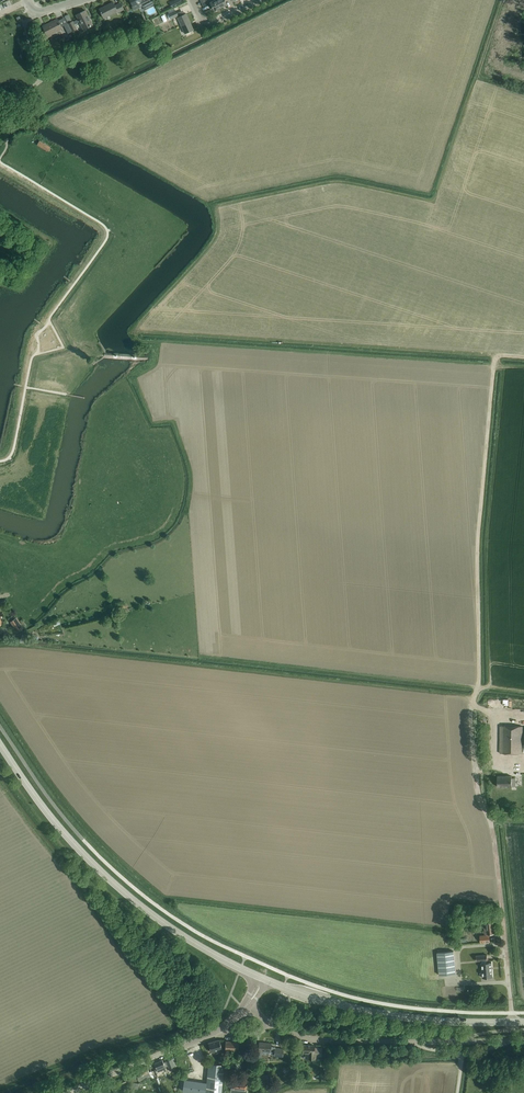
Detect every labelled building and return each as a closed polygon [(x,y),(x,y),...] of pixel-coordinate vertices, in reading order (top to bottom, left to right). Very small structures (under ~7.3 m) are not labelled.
[(131,3),(133,5),(132,6),(134,10),(143,6),(143,5),(142,4),(149,0),(130,0),(131,3)] [(149,7),(148,6),(155,3),(153,0),(143,5),(143,6),(144,10),(149,7)] [(221,8),(217,0),(214,0),(210,2),(212,5),(214,10),(217,9),(221,8)] [(115,5),(113,2),(99,9),(104,18),(117,11),(118,12),(123,9),(122,8),(120,3),(115,5)] [(92,24),(88,15),(85,10),(76,14),(78,19),(73,21),(68,23),(72,31),(76,29),(74,24),(79,22),(83,29),(92,24)] [(171,19),(178,15),(175,10),(168,13),(169,14),(167,15),(169,19),(171,18),(171,19)] [(185,33),(189,31),(193,29),(186,13),(181,15),(177,17),(185,33)] [(58,19),(43,26),(45,31),(48,37),(51,35),(51,34),(62,29),(61,26),(60,24),(58,19)] [(48,151),(50,147),(39,140),(37,145),(48,151)] [(148,362),(148,355),(104,353),(103,359),(148,362)] [(16,618),(10,622),(13,627),(12,627),(16,633),(23,628),(16,618)] [(508,709),(508,699),(487,698),(487,709),(508,709)] [(522,753),(522,726),(500,725),(500,753),(522,753)] [(512,777),(512,776),(497,776),(497,786),(515,786),(515,777),(512,777)] [(480,942),(484,942),(489,941),(489,935),(489,934),(493,933),(492,921),(483,922),(485,935),(480,936),(480,942)] [(439,975),(455,973),(453,951),(437,952),(438,961),(435,961),(436,975),(439,974),(439,975)] [(486,962),(486,960),(487,960),(487,954),(476,955),(476,961),(481,960),(482,962),(481,963),(482,977),(492,977),(491,962),(486,962)] [(211,1051),(222,1048),(219,1039),(208,1042),(211,1051)] [(238,1050),(239,1041),(225,1040),(225,1049),(238,1050)] [(259,1049),(259,1050),(262,1050),(270,1051),(270,1052),(274,1053),(275,1048),(275,1047),(270,1046),(271,1043),(259,1042),(259,1043),(259,1048),(259,1049)] [(301,1052),(301,1057),(305,1057),(308,1057),(308,1058),(314,1058),(314,1057),(317,1057),(317,1054),(321,1054),(321,1053),(322,1047),(314,1047),(314,1045),(313,1045),(303,1045),(303,1050),(303,1052),(301,1052)] [(283,1056),(283,1054),(283,1048),(275,1048),(274,1055),(283,1056)] [(167,1061),(163,1062),(164,1065),(165,1066),(168,1065),(170,1068),(175,1066),(171,1058),(166,1060),(167,1061)] [(158,1071),(166,1068),(165,1066),(164,1065),(163,1062),(162,1059),(154,1063),(158,1071)] [(224,1064),(209,1063),(207,1083),(206,1092),(222,1092),(224,1064)] [(149,1071),(147,1066),(139,1069),(141,1074),(137,1075),(139,1080),(151,1075),(152,1077),(157,1075),(155,1069),(149,1071)] [(185,1079),(183,1090),(204,1092),(206,1092),(207,1083),(185,1079)] [(231,1092),(236,1092),(246,1092),(247,1089),(246,1089),(246,1081),(242,1081),(242,1079),(238,1079),(238,1080),(233,1080),(233,1088),(231,1088),(231,1092)]
